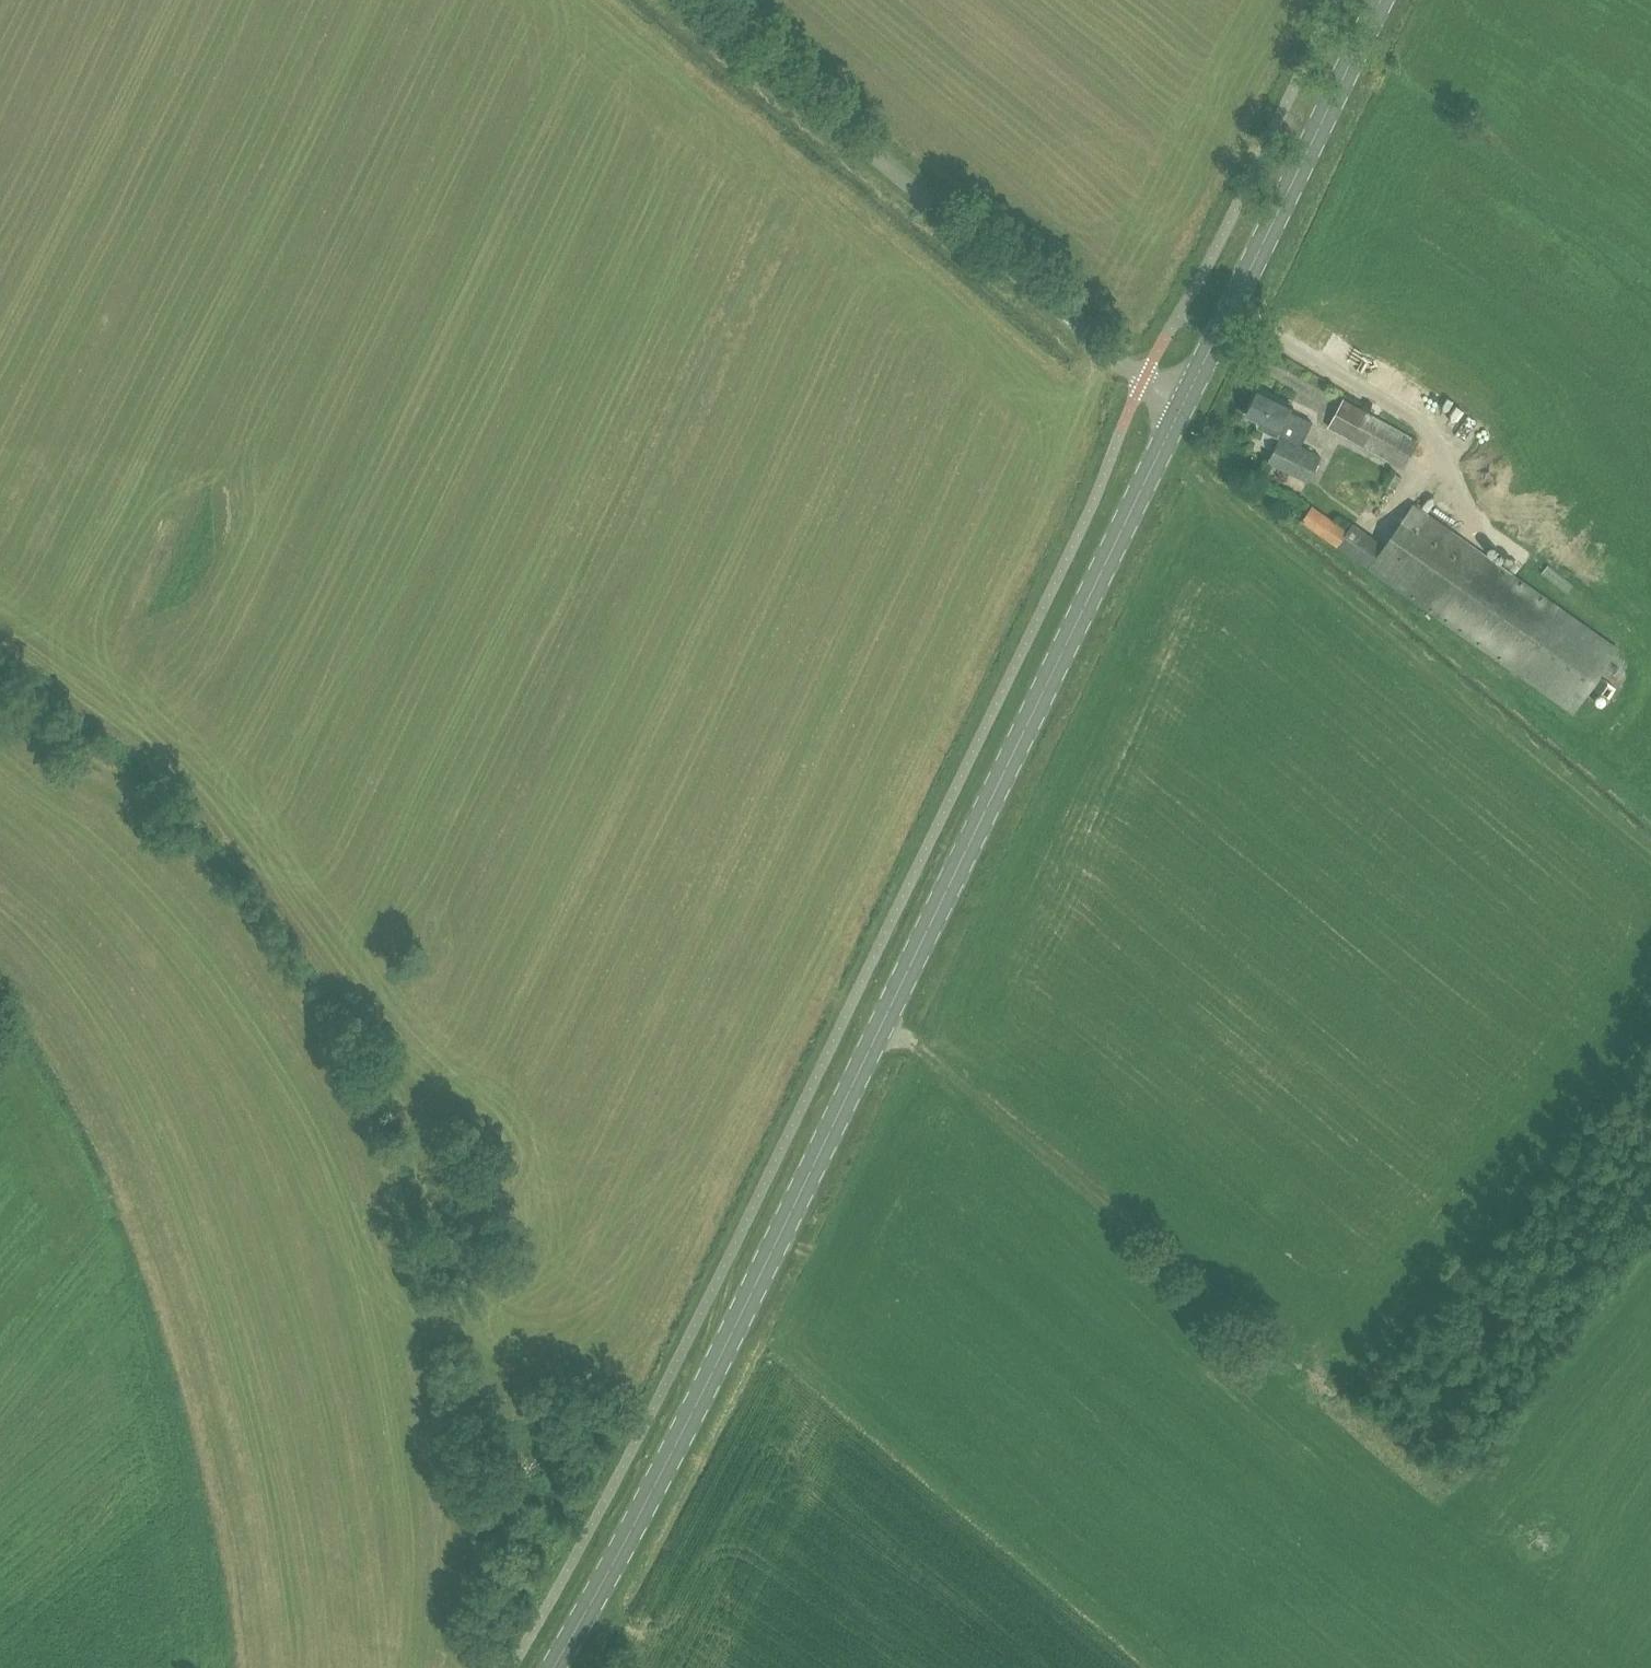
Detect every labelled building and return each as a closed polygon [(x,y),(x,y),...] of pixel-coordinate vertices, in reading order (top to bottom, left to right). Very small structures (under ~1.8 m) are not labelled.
[(1049,263),(1037,254),(1030,262),(1042,272),(1049,263)] [(1320,343),(1328,351),(1343,336),(1335,328),(1320,343)] [(1308,481),(1321,455),(1302,446),(1314,423),(1291,411),(1294,404),(1260,387),(1247,414),(1262,421),(1259,425),(1281,437),(1269,461),(1308,481)] [(1428,411),(1456,425),(1464,409),(1436,395),(1428,411)] [(1375,414),(1344,398),(1328,427),(1359,443),(1375,414)] [(1421,439),(1375,414),(1359,443),(1405,468),(1421,439)] [(1484,551),(1415,503),(1395,533),(1462,581),(1484,551)] [(1348,530),(1313,506),(1303,520),(1337,543),(1348,530)] [(1348,530),(1337,543),(1337,544),(1348,552),(1364,530),(1354,523),(1348,530)] [(1386,545),(1364,530),(1348,552),(1371,567),(1386,545)] [(1395,533),(1386,545),(1371,567),(1575,709),(1619,646),(1484,551),(1462,581),(1395,533)]
